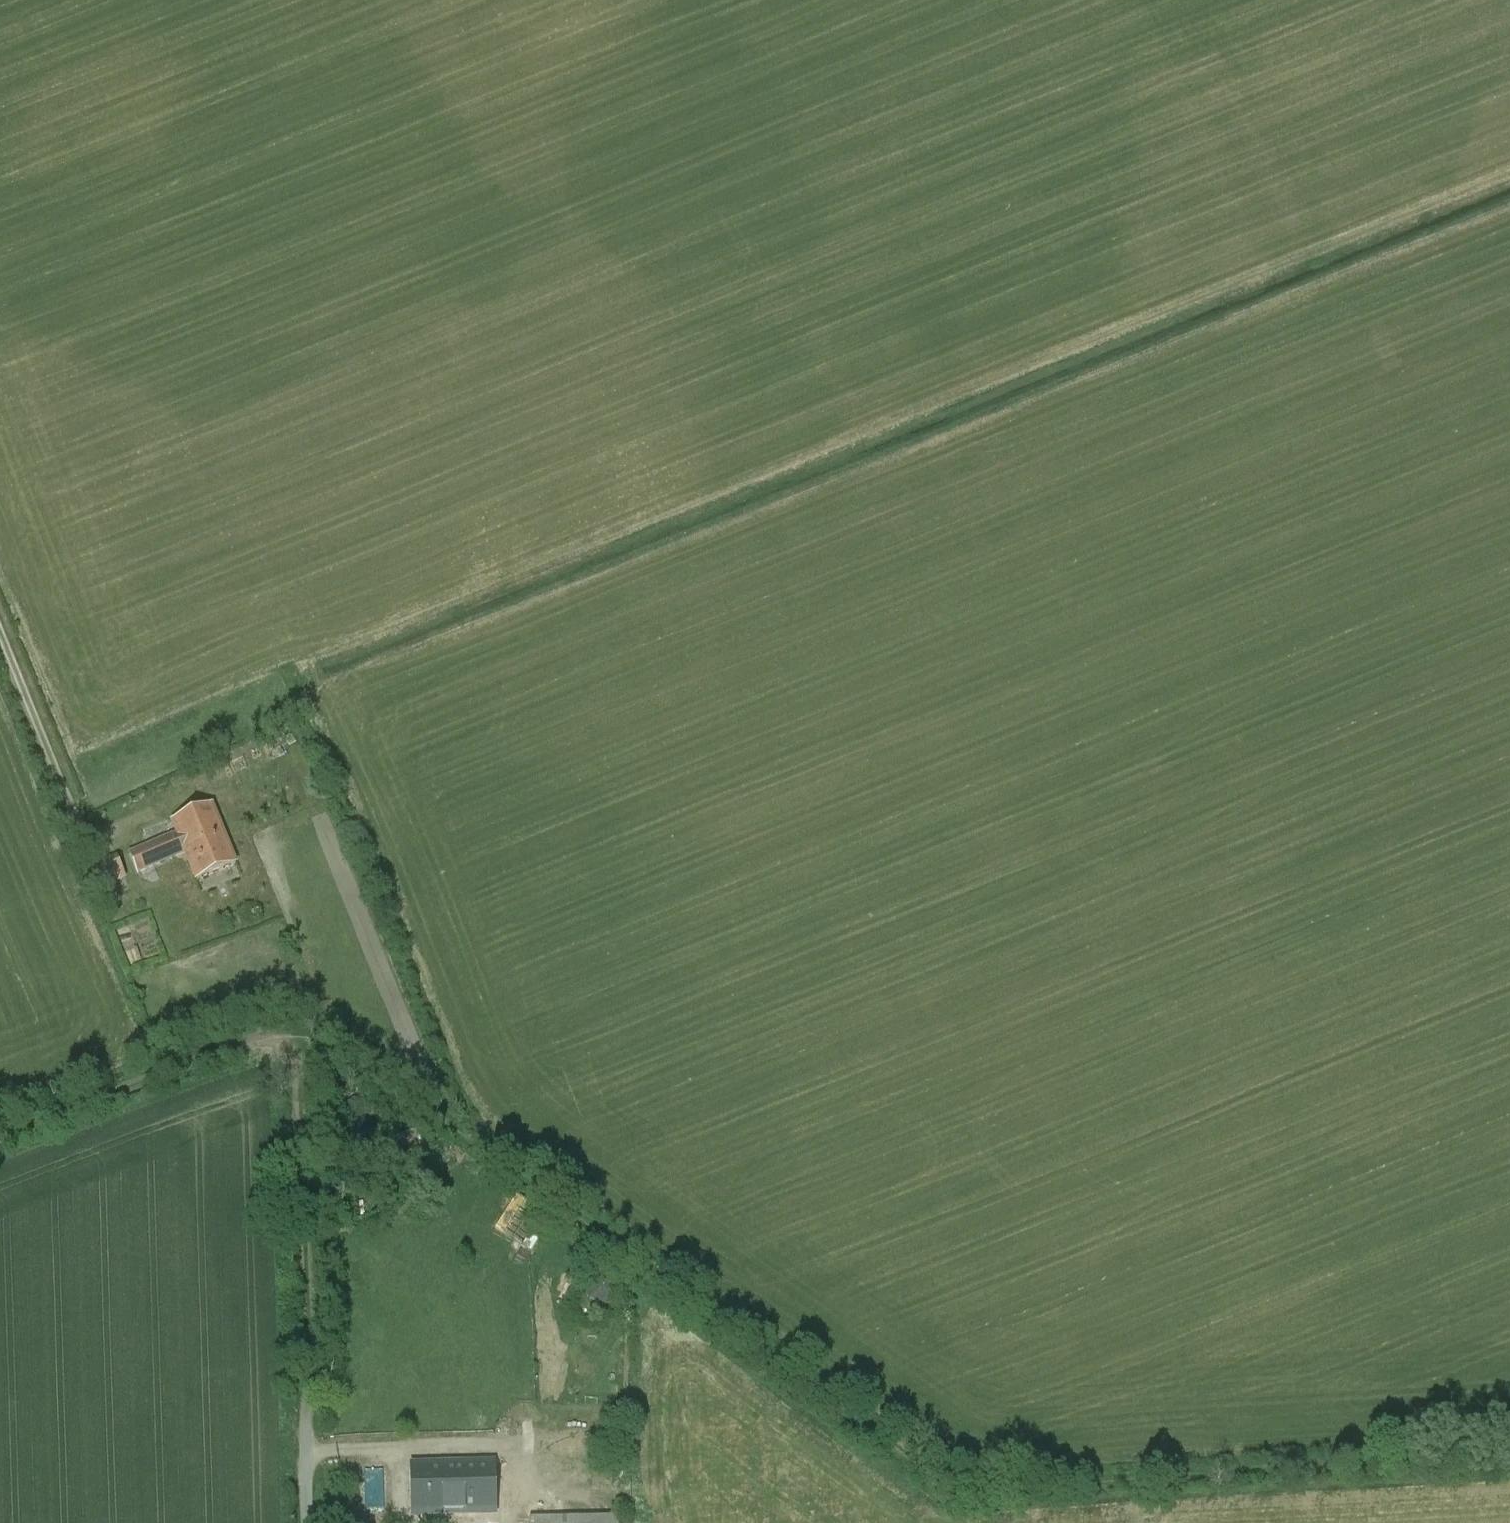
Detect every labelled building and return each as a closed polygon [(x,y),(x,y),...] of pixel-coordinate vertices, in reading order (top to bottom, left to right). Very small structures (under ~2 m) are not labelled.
[(196,881),(236,865),(212,805),(172,822),(176,833),(128,852),(137,875),(185,855),(196,881)] [(104,892),(124,874),(114,862),(94,881),(104,892)] [(550,1234),(509,1209),(494,1234),(534,1259),(550,1234)] [(617,1299),(618,1293),(617,1286),(614,1281),(610,1278),(607,1276),(599,1275),(594,1277),(588,1282),(585,1286),(584,1293),(586,1300),(590,1305),(595,1309),(602,1310),(607,1309),(613,1305),(616,1302),(617,1299)] [(412,1466),(413,1515),(494,1514),(493,1465),(412,1466)]
